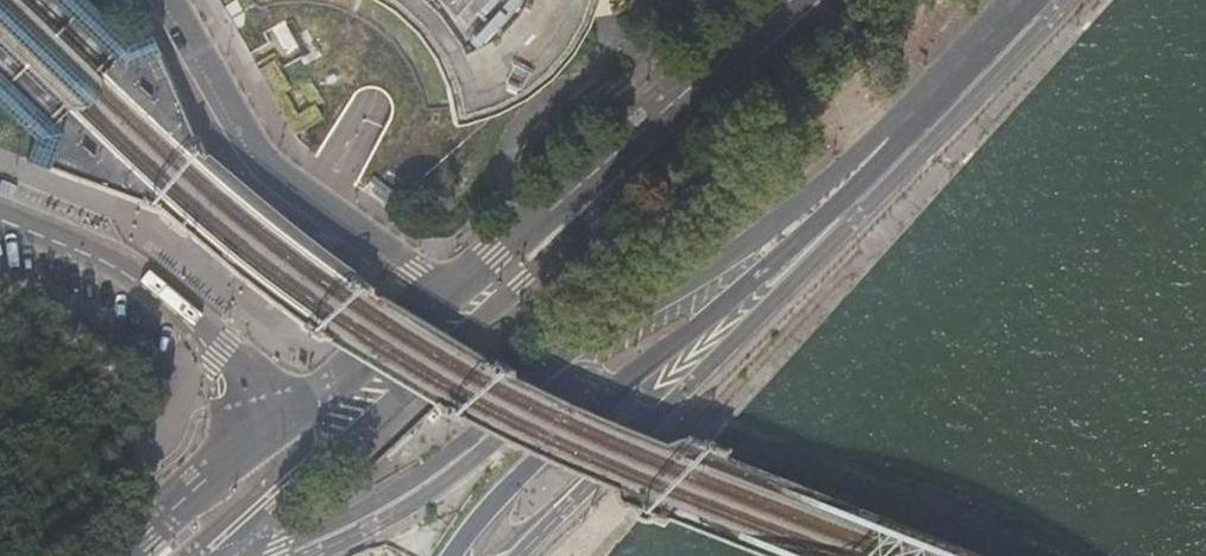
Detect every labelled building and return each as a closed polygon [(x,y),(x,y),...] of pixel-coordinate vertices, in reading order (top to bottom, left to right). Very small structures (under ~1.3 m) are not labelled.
[(394,12),(407,25),(423,45),(429,55),(439,75),(446,98),(449,113),(449,128),(464,126),(479,121),(498,111),(512,102),(533,88),(547,78),(560,64),(565,57),(578,35),(586,19),(593,1),(593,0),(376,0),(394,12)] [(264,27),(273,63),(299,57),(289,20),(264,27)] [(40,165),(55,170),(79,180),(79,177),(128,194),(142,200),(158,205),(159,206),(162,209),(165,211),(175,221),(190,233),(222,260),(247,281),(257,269),(270,256),(290,235),(235,190),(215,174),(204,164),(198,160),(185,129),(155,60),(157,54),(155,49),(150,38),(136,44),(131,45),(130,44),(128,39),(118,48),(113,43),(105,52),(112,58),(128,74),(69,137),(51,117),(46,113),(36,123),(40,127),(31,136),(35,140),(32,148),(27,160),(40,165)]
